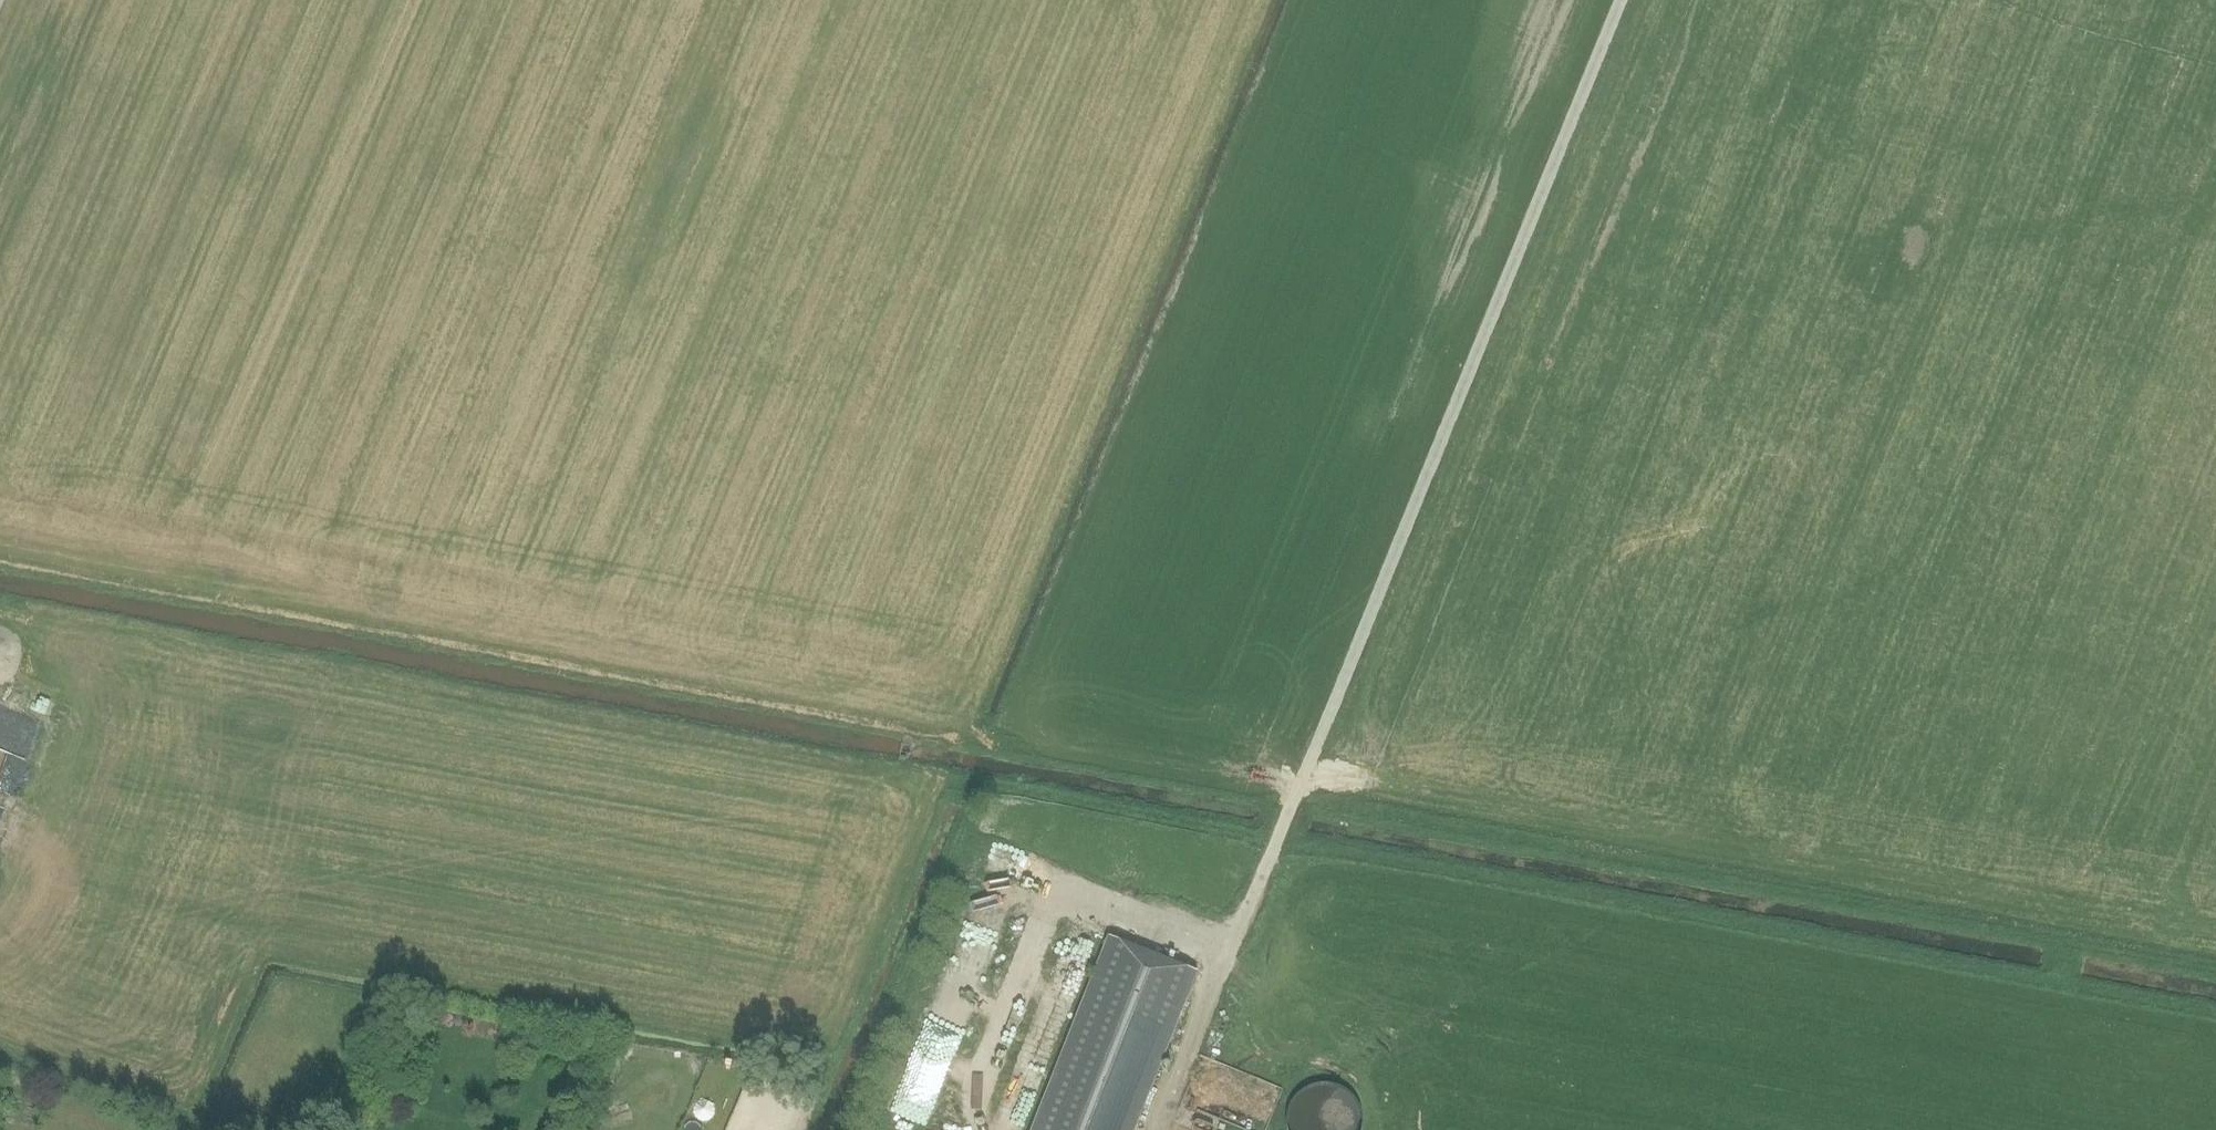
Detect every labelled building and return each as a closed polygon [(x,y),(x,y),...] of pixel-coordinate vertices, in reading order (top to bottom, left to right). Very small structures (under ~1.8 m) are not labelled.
[(1033,925),(1025,946),(1034,949),(1042,928),(1033,925)] [(1110,937),(1032,1129),(1137,1129),(1199,973),(1110,937)] [(1349,1090),(1324,1086),(1316,1088),(1317,1092),(1344,1096),(1331,1099),(1330,1107),(1311,1111),(1310,1119),(1313,1129),(1358,1129),(1349,1090)]
